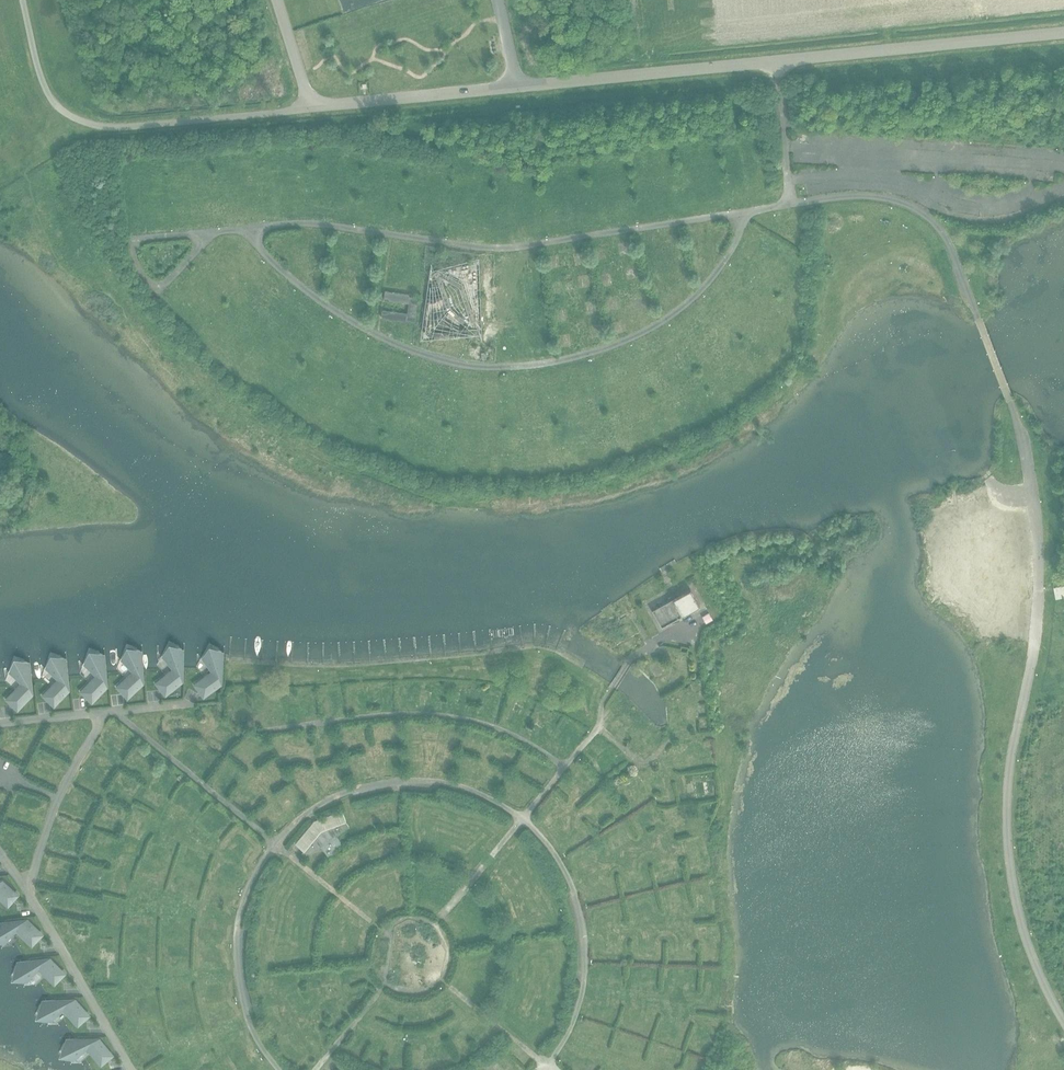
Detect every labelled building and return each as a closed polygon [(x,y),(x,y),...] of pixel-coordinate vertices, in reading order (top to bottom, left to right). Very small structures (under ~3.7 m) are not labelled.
[(327,150),(327,139),(316,138),(315,149),(327,150)] [(343,140),(342,151),(353,151),(353,141),(343,140)] [(171,150),(172,161),(184,160),(183,149),(171,150)] [(388,149),(387,162),(401,163),(402,149),(388,149)] [(588,160),(598,160),(598,149),(588,149),(588,160)] [(132,152),(120,155),(124,167),(136,164),(132,152)] [(428,162),(429,154),(413,153),(412,161),(428,162)] [(469,163),(468,175),(478,176),(479,163),(469,163)] [(207,168),(196,170),(198,184),(209,182),(207,168)] [(681,182),(691,182),(690,169),(680,169),(681,182)] [(151,184),(163,183),(162,170),(150,170),(151,184)] [(322,185),(323,174),(312,174),(312,185),(322,185)] [(362,176),(361,191),(373,192),(374,177),(362,176)] [(473,176),(474,184),(482,184),(481,176),(473,176)] [(376,192),(385,193),(387,179),(378,178),(376,192)] [(402,193),(403,180),(390,179),(389,192),(402,193)] [(118,199),(128,197),(126,186),(115,188),(118,199)] [(684,188),(684,200),(696,200),(695,187),(684,188)] [(277,191),(265,191),(266,203),(278,203),(277,191)] [(470,219),(477,220),(478,207),(470,206),(470,219)] [(573,250),(577,260),(584,257),(581,247),(573,250)] [(555,250),(548,252),(550,262),(558,260),(555,250)] [(438,265),(428,335),(429,334),(431,334),(431,335),(432,335),(435,337),(434,338),(435,338),(435,342),(434,342),(441,342),(441,340),(459,338),(460,340),(475,339),(475,334),(485,333),(489,346),(486,268),(486,269),(483,269),(483,268),(483,269),(479,266),(480,266),(479,266),(478,263),(479,263),(479,262),(472,264),(473,265),(452,271),(451,269),(452,274),(442,276),(438,265)] [(579,272),(582,281),(590,279),(587,269),(579,272)] [(551,278),(553,287),(561,286),(560,277),(551,278)] [(383,299),(405,301),(405,294),(384,293),(383,299)] [(383,304),(383,312),(408,312),(408,304),(383,304)] [(620,317),(612,317),(612,326),(621,325),(620,317)] [(599,319),(591,321),(594,332),(602,330),(599,319)] [(205,326),(200,333),(207,338),(212,331),(205,326)] [(568,329),(559,330),(561,340),(569,338),(568,329)] [(315,341),(309,351),(320,357),(326,347),(315,341)] [(245,357),(238,365),(250,374),(256,366),(245,357)] [(658,364),(647,367),(651,379),(662,376),(658,364)] [(279,376),(273,386),(278,389),(283,378),(279,376)] [(725,384),(715,390),(721,400),(731,394),(725,384)] [(327,415),(330,405),(317,401),(314,412),(327,415)] [(554,419),(542,421),(543,434),(555,433),(554,419)] [(385,432),(381,444),(391,448),(396,437),(385,432)] [(521,443),(520,433),(509,433),(509,444),(521,443)] [(546,447),(550,463),(560,460),(557,445),(546,447)] [(490,462),(501,462),(501,450),(490,450),(490,462)] [(510,462),(520,462),(520,451),(510,451),(510,462)] [(1042,458),(1045,471),(1054,469),(1052,456),(1042,458)] [(665,614),(657,619),(661,627),(700,605),(690,588),(659,605),(665,614)] [(700,610),(704,618),(711,614),(707,606),(700,610)] [(177,684),(177,680),(180,680),(180,681),(181,681),(182,649),(177,647),(175,647),(173,646),(169,648),(168,649),(166,651),(164,655),(175,669),(157,683),(165,693),(177,684)] [(216,686),(216,682),(219,682),(219,683),(220,683),(222,652),(217,649),(215,649),(213,648),(209,649),(208,651),(206,653),(204,657),(214,671),(196,684),(204,695),(216,686)] [(138,686),(138,681),(141,681),(141,683),(142,683),(140,651),(135,649),(133,649),(131,649),(127,650),(126,652),(125,654),(123,658),(135,671),(118,686),(127,696),(138,686)] [(102,690),(102,685),(105,685),(105,686),(106,686),(102,655),(97,653),(95,653),(93,653),(89,654),(88,656),(87,658),(85,663),(98,675),(82,691),(92,700),(102,690)] [(64,693),(64,689),(67,688),(67,690),(68,690),(64,658),(59,657),(57,656),(55,657),(51,658),(50,660),(49,662),(47,667),(60,679),(44,695),(54,704),(64,693)] [(28,697),(27,693),(30,692),(30,694),(31,693),(27,662),(22,660),(20,660),(18,660),(15,662),(13,664),(12,666),(11,670),(23,682),(8,699),(17,708),(28,697)] [(433,679),(432,696),(426,696),(426,703),(438,704),(440,679),(433,679)] [(260,686),(264,712),(273,711),(270,685),(260,686)] [(355,686),(347,687),(348,694),(351,694),(352,702),(357,701),(355,686)] [(327,687),(321,688),(322,704),(342,702),(342,694),(328,695),(327,687)] [(286,711),(294,711),(294,689),(285,689),(286,711)] [(367,690),(368,699),(375,698),(373,689),(367,690)] [(259,709),(259,701),(250,701),(250,709),(259,709)] [(185,723),(186,715),(164,714),(164,722),(185,723)] [(620,736),(629,726),(617,714),(608,724),(620,736)] [(220,727),(225,719),(219,716),(214,723),(220,727)] [(420,731),(420,717),(404,718),(404,731),(420,731)] [(67,720),(50,721),(51,735),(68,733),(67,720)] [(123,736),(127,729),(110,720),(106,727),(123,736)] [(447,720),(445,737),(457,738),(459,721),(447,720)] [(364,722),(343,725),(345,733),(365,730),(364,722)] [(468,725),(463,740),(470,742),(473,735),(487,740),(490,733),(468,725)] [(558,738),(564,740),(568,730),(561,728),(558,738)] [(298,729),(274,733),(276,742),(299,738),(298,729)] [(330,731),(317,735),(322,750),(334,746),(330,731)] [(243,756),(258,740),(251,733),(236,749),(243,756)] [(59,734),(59,744),(68,744),(68,734),(59,734)] [(111,741),(118,745),(122,738),(115,735),(111,741)] [(515,751),(517,746),(500,738),(498,743),(515,751)] [(151,760),(155,754),(135,740),(131,746),(151,760)] [(279,752),(296,750),(295,742),(278,743),(279,752)] [(58,763),(61,755),(39,745),(35,753),(58,763)] [(603,745),(596,752),(602,758),(609,752),(603,745)] [(86,755),(107,768),(111,761),(91,748),(86,755)] [(443,748),(439,764),(449,767),(453,750),(443,748)] [(525,756),(545,770),(550,764),(530,749),(525,756)] [(215,770),(226,778),(237,764),(227,756),(215,770)] [(336,778),(343,777),(338,757),(331,759),(336,778)] [(362,774),(371,771),(368,761),(359,764),(362,774)] [(493,784),(503,768),(496,764),(486,780),(493,784)] [(573,770),(586,786),(592,781),(579,765),(573,770)] [(658,766),(645,771),(652,786),(664,781),(658,766)] [(121,767),(116,777),(133,787),(139,777),(121,767)] [(504,791),(512,794),(520,773),(511,770),(504,791)] [(625,788),(628,794),(642,787),(635,771),(628,774),(633,784),(625,788)] [(692,793),(712,792),(711,775),(691,776),(692,793)] [(69,790),(88,799),(91,792),(73,783),(69,790)] [(245,802),(250,795),(235,783),(230,791),(245,802)] [(289,797),(293,803),(298,801),(289,783),(277,790),(283,800),(289,797)] [(15,789),(14,798),(37,803),(39,794),(15,789)] [(552,792),(537,810),(543,815),(558,797),(552,792)] [(23,808),(25,801),(18,799),(16,806),(23,808)] [(676,800),(680,824),(688,822),(685,799),(676,800)] [(636,821),(657,807),(652,800),(631,813),(636,821)] [(213,802),(204,810),(218,823),(226,814),(213,802)] [(134,831),(143,807),(137,804),(127,828),(134,831)] [(255,811),(276,824),(280,818),(258,805),(255,811)] [(295,843),(306,852),(303,854),(305,857),(321,846),(328,856),(343,845),(336,835),(349,826),(347,822),(342,810),(314,820),(295,843)] [(28,834),(31,827),(6,818),(4,825),(28,834)] [(584,822),(563,835),(567,842),(588,828),(584,822)] [(104,838),(107,831),(90,824),(87,832),(104,838)] [(16,839),(26,840),(27,833),(18,831),(16,839)] [(701,857),(699,837),(686,838),(688,858),(701,857)] [(586,859),(583,854),(593,848),(589,841),(572,852),(579,864),(586,859)] [(184,851),(182,858),(204,866),(206,859),(184,851)] [(46,866),(53,867),(54,862),(71,865),(73,856),(47,853),(46,866)] [(102,873),(105,862),(84,856),(81,867),(102,873)] [(227,864),(229,857),(221,856),(220,863),(227,864)] [(117,885),(124,861),(117,859),(110,883),(117,885)] [(158,874),(161,867),(139,860),(137,867),(158,874)] [(661,874),(681,870),(679,862),(660,867),(661,874)] [(219,864),(218,873),(238,877),(240,868),(219,864)] [(189,884),(192,876),(172,870),(170,878),(189,884)] [(87,871),(85,880),(99,883),(101,874),(87,871)] [(644,871),(623,875),(625,884),(645,880),(644,871)] [(669,890),(663,891),(664,897),(689,891),(686,880),(668,884),(669,890)] [(1,885),(0,882),(2,882),(2,881),(0,881),(0,897),(8,904),(16,894),(5,884),(1,885)] [(214,881),(208,899),(216,901),(218,893),(230,897),(233,887),(214,881)] [(595,892),(614,888),(612,881),(594,886),(595,892)] [(92,902),(94,892),(69,887),(67,897),(92,902)] [(628,894),(629,902),(656,897),(654,889),(628,894)] [(712,908),(711,889),(702,889),(702,908),(712,908)] [(613,898),(589,905),(591,913),(616,907),(613,898)] [(106,900),(102,919),(109,920),(112,901),(106,900)] [(266,902),(259,919),(264,921),(272,904),(266,902)] [(69,915),(68,929),(87,931),(88,917),(69,915)] [(26,924),(25,921),(27,921),(27,920),(0,923),(0,939),(4,941),(15,928),(32,943),(41,934),(30,923),(26,924)] [(128,929),(149,930),(150,921),(128,920),(128,929)] [(704,946),(712,947),(713,921),(706,920),(704,946)] [(161,931),(184,933),(185,923),(162,922),(161,931)] [(226,933),(227,926),(203,924),(202,932),(226,933)] [(257,936),(256,957),(266,957),(266,936),(257,936)] [(149,950),(150,940),(127,939),(126,949),(149,950)] [(185,952),(185,942),(166,942),(166,952),(185,952)] [(595,943),(595,952),(615,953),(615,944),(595,943)] [(635,951),(657,953),(658,945),(635,944),(635,951)] [(220,954),(221,945),(206,945),(206,953),(220,954)] [(696,956),(697,946),(674,945),(673,955),(696,956)] [(53,962),(48,963),(48,960),(49,959),(18,962),(16,967),(16,969),(16,971),(18,975),(19,976),(21,977),(26,979),(38,967),(54,982),(64,973),(53,962)] [(359,962),(336,962),(336,973),(359,973),(359,962)] [(613,972),(614,966),(594,963),(593,970),(613,972)] [(304,968),(305,977),(327,974),(326,965),(304,968)] [(653,973),(653,965),(630,965),(630,973),(653,973)] [(667,979),(675,979),(676,974),(690,975),(691,967),(667,967),(667,979)] [(702,991),(711,992),(712,978),(703,978),(702,991)] [(346,996),(366,988),(362,980),(343,988),(346,996)] [(263,981),(257,982),(263,1002),(268,1000),(263,981)] [(199,987),(202,997),(226,991),(224,982),(199,987)] [(317,1008),(335,997),(331,990),(312,1001),(317,1008)] [(435,1009),(451,996),(446,990),(430,1003),(435,1009)] [(171,1003),(190,1001),(189,992),(170,995),(171,1003)] [(78,1003),(73,1004),(73,1000),(75,1000),(43,1001),(41,1005),(40,1008),(40,1010),(42,1013),(43,1015),(45,1016),(50,1018),(63,1007),(78,1023),(88,1015),(78,1003)] [(592,1001),(589,1010),(612,1018),(615,1009),(592,1001)] [(206,1016),(229,1011),(227,1003),(204,1008),(206,1016)] [(404,1005),(403,1015),(425,1016),(425,1006),(404,1005)] [(174,1025),(192,1022),(190,1011),(172,1015),(174,1025)] [(314,1014),(307,1017),(316,1039),(324,1035),(314,1014)] [(647,1029),(650,1020),(630,1014),(627,1022),(647,1029)] [(440,1025),(443,1033),(462,1024),(458,1016),(440,1025)] [(479,1016),(465,1030),(471,1036),(485,1022),(479,1016)] [(706,1026),(709,1018),(703,1016),(700,1023),(706,1026)] [(586,1033),(588,1027),(602,1031),(603,1023),(580,1018),(577,1031),(586,1033)] [(657,1032),(673,1038),(677,1025),(662,1019),(657,1032)] [(619,1030),(616,1037),(644,1046),(646,1038),(619,1030)] [(687,1044),(706,1048),(709,1034),(689,1030),(687,1044)] [(377,1031),(368,1050),(375,1053),(384,1035),(377,1031)] [(141,1055),(149,1052),(143,1036),(135,1039),(141,1055)] [(391,1037),(388,1058),(397,1060),(400,1038),(391,1037)] [(294,1060),(300,1055),(285,1038),(279,1043),(294,1060)] [(102,1043),(97,1043),(97,1040),(99,1040),(99,1039),(67,1039),(65,1044),(64,1046),(64,1048),(65,1052),(69,1055),(73,1057),(87,1046),(101,1063),(111,1054),(102,1043)] [(428,1056),(444,1045),(441,1040),(425,1051),(428,1056)] [(258,1060),(254,1053),(234,1066),(237,1069),(244,1069),(258,1060)] [(192,1069),(204,1069),(214,1066),(212,1059),(191,1067),(192,1069)]
